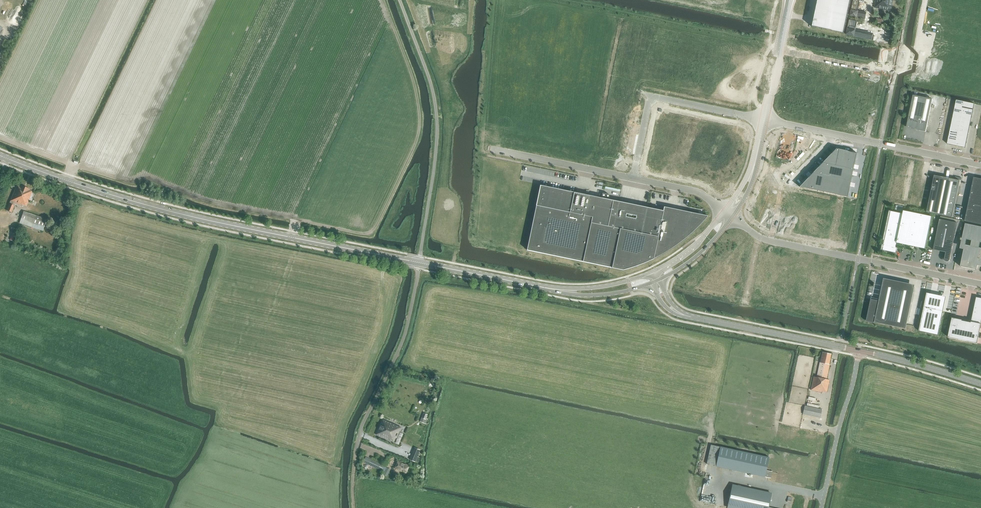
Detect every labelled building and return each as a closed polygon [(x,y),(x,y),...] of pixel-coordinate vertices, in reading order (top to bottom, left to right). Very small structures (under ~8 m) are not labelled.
[(811,26),(844,33),(851,0),(817,0),(813,16),(814,16),(813,20),(812,20),(811,26)] [(850,16),(865,19),(867,13),(864,12),(864,13),(860,12),(858,11),(860,1),(859,1),(860,0),(854,0),(850,16)] [(891,11),(893,0),(876,0),(875,8),(891,11)] [(850,20),(846,35),(872,40),(873,34),(871,33),(871,34),(867,33),(862,32),(858,31),(856,30),(857,26),(856,26),(857,22),(857,23),(857,22),(850,20)] [(919,131),(926,132),(933,99),(913,95),(908,119),(909,120),(908,127),(919,129),(919,131)] [(975,104),(956,100),(947,144),(965,148),(975,104)] [(836,149),(800,187),(848,197),(857,153),(836,149)] [(927,212),(942,216),(952,218),(960,181),(959,180),(959,182),(949,180),(942,178),(942,177),(936,176),(936,177),(935,177),(935,175),(934,175),(927,212)] [(980,225),(980,179),(974,177),(965,221),(980,225)] [(30,190),(30,189),(20,185),(20,186),(17,185),(10,201),(21,205),(22,204),(26,206),(32,191),(30,190)] [(707,217),(708,216),(703,215),(703,216),(700,215),(698,215),(698,214),(687,212),(664,207),(663,211),(649,208),(647,208),(645,217),(617,212),(619,202),(601,198),(540,185),(527,250),(623,270),(628,268),(635,266),(639,265),(647,262),(651,260),(658,256),(670,249),(679,243),(687,236),(695,229),(699,225),(702,222),(706,217),(707,217)] [(6,210),(12,212),(15,206),(9,204),(6,210)] [(881,250),(896,253),(897,247),(896,247),(897,243),(898,243),(899,242),(925,247),(925,249),(932,216),(904,210),(904,211),(905,211),(904,214),(889,211),(883,240),(884,241),(884,244),(882,244),(881,250)] [(20,223),(43,231),(47,219),(24,211),(20,223)] [(933,250),(946,252),(945,258),(945,259),(945,260),(945,261),(946,262),(947,262),(948,262),(949,261),(950,260),(950,259),(958,223),(940,219),(933,250)] [(960,266),(977,270),(978,265),(980,266),(980,227),(965,224),(962,238),(966,239),(960,266)] [(866,321),(874,323),(874,322),(906,329),(915,287),(883,281),(879,301),(879,303),(870,301),(866,321)] [(927,294),(919,331),(938,335),(943,311),(941,311),(944,297),(927,294)] [(948,337),(978,343),(980,327),(980,298),(976,297),(971,322),(962,321),(962,320),(952,318),(948,337)] [(817,377),(826,379),(830,364),(829,364),(831,354),(822,352),(820,362),(817,377)] [(810,390),(822,393),(822,391),(826,392),(827,392),(829,380),(813,377),(810,390)] [(811,416),(816,417),(820,418),(822,410),(804,406),(803,414),(811,416)] [(377,434),(395,442),(400,429),(401,427),(383,420),(377,434)] [(414,447),(409,459),(415,462),(420,450),(414,447)] [(720,447),(716,466),(765,477),(771,478),(772,472),(766,470),(766,469),(769,457),(720,447)] [(370,465),(379,469),(381,464),(372,460),(370,465)] [(396,468),(407,473),(410,466),(399,462),(396,468)] [(733,486),(729,507),(770,507),(773,494),(733,486)]
